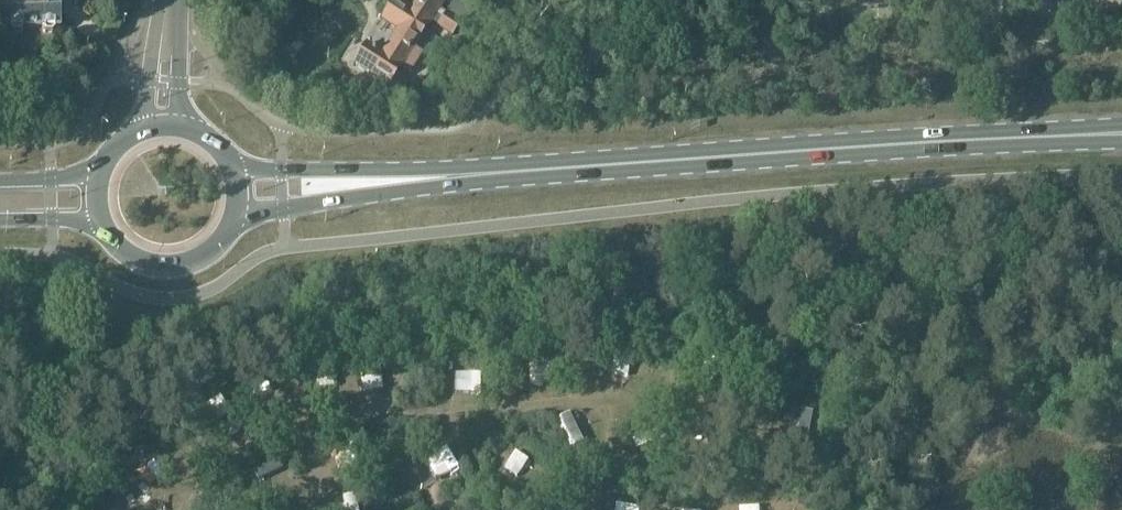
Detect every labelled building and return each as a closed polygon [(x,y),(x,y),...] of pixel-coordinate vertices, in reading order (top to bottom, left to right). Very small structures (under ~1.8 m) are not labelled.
[(4,14),(2,14),(2,24),(4,24),(4,30),(9,30),(9,33),(12,36),(19,36),(22,32),(22,30),(41,30),(41,32),(44,35),(52,35),(54,32),(54,30),(59,30),(59,0),(4,0),(4,14)] [(480,1),(478,0),(454,0),(451,6),(453,8),(447,16),(439,10),(444,2),(441,0),(421,0),(414,11),(396,0),(395,0),(383,20),(400,31),(384,57),(366,46),(355,64),(391,87),(402,69),(411,74),(420,59),(412,54),(432,22),(453,36),(466,18),(468,19),(480,1)] [(21,391),(20,383),(12,384),(13,392),(21,391)]
